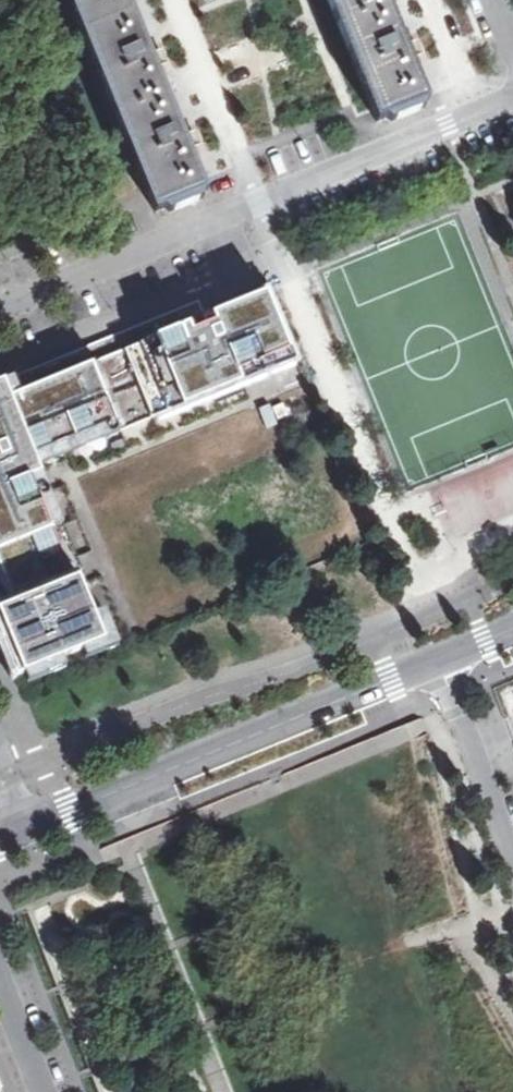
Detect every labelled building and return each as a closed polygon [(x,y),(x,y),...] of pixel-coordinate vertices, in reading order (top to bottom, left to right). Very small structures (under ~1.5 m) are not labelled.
[(156,213),(165,210),(170,214),(204,200),(204,194),(209,192),(191,150),(198,147),(195,140),(192,132),(185,135),(158,68),(165,66),(162,58),(159,51),(152,54),(130,0),(69,0),(156,213)] [(378,123),(387,119),(392,123),(426,109),(426,103),(430,101),(413,59),(420,57),(417,49),(414,42),(407,45),(389,0),(328,0),(378,123)] [(0,383),(0,568),(6,582),(14,603),(0,608),(0,633),(17,675),(105,639),(81,580),(76,582),(33,478),(43,474),(36,457),(119,423),(123,433),(296,363),(269,294),(220,314),(207,320),(200,303),(0,383)]
